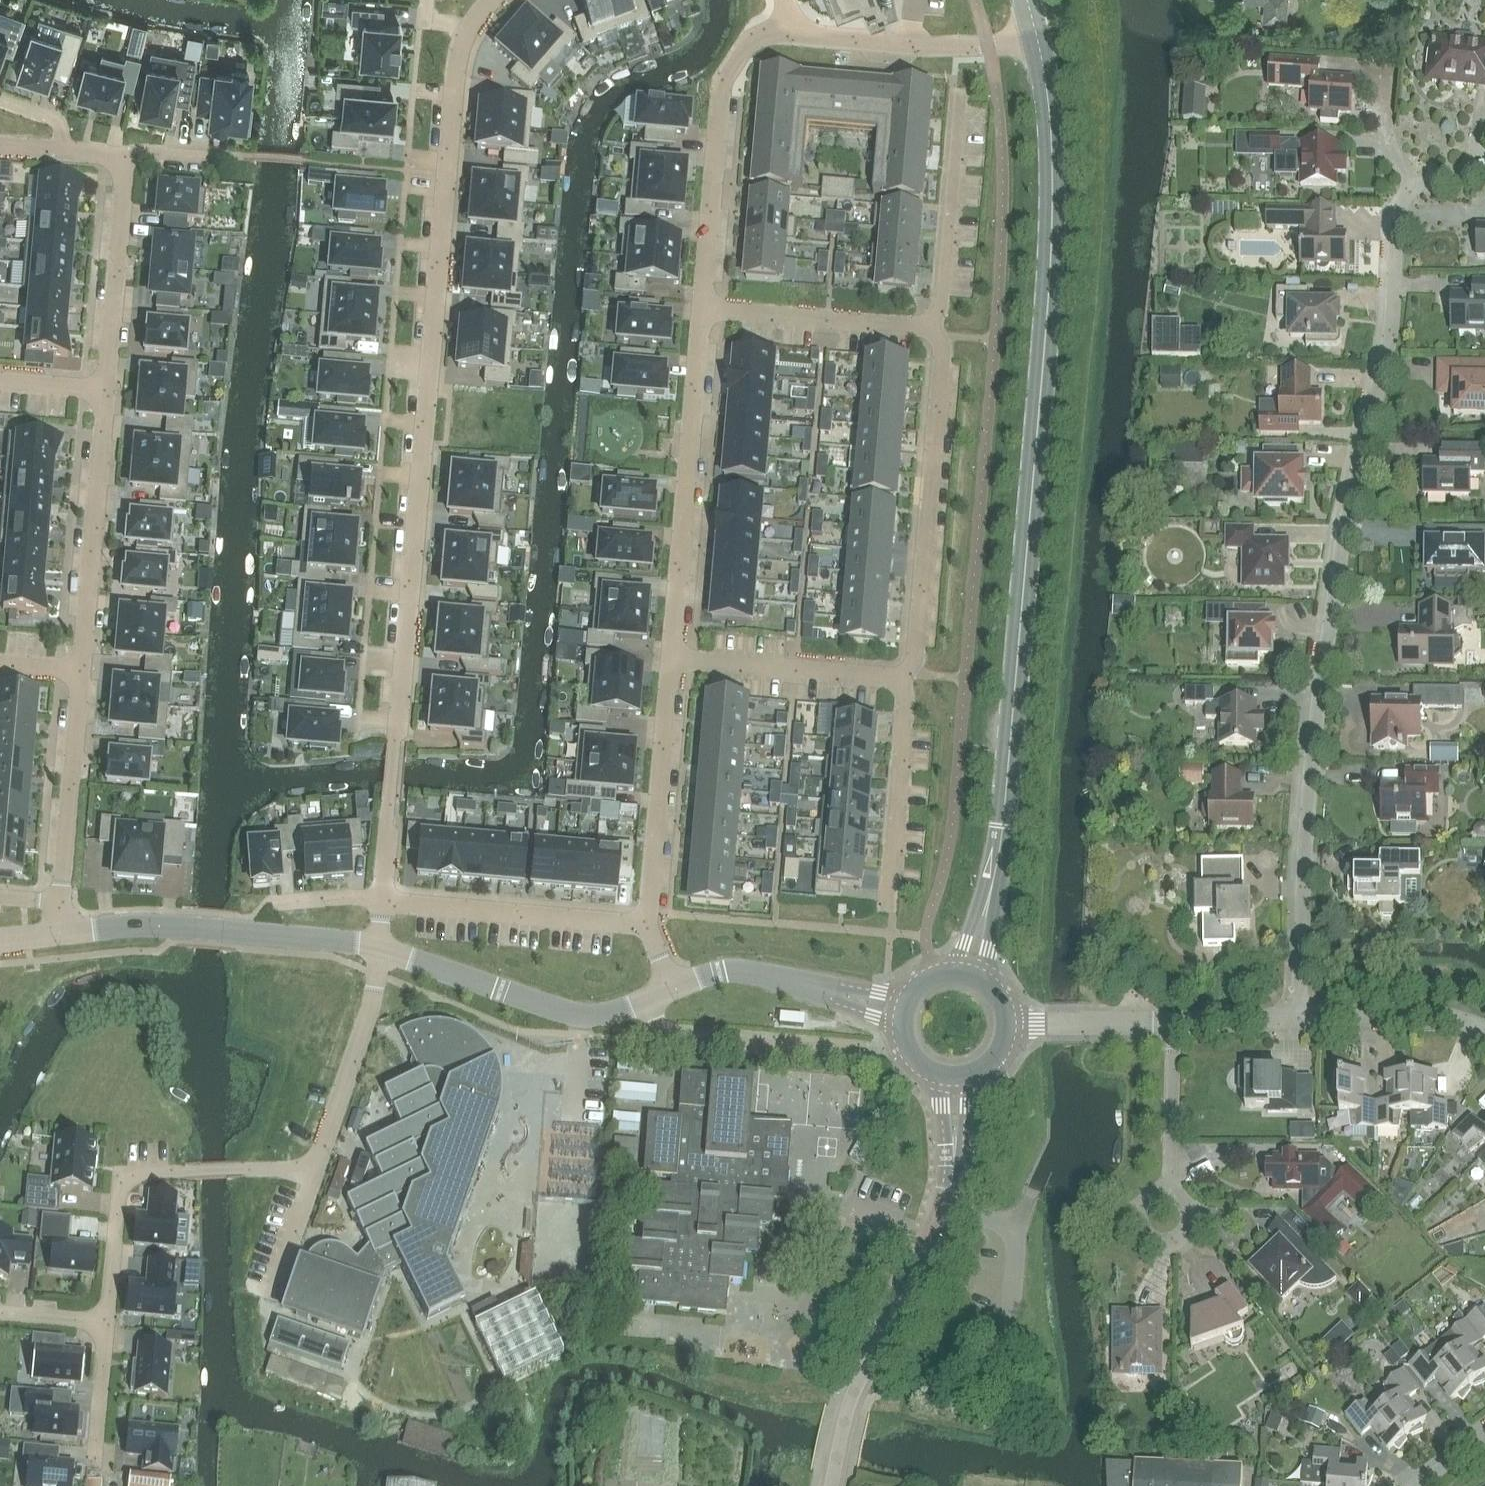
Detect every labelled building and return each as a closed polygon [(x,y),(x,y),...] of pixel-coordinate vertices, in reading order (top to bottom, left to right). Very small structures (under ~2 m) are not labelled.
[(604,0),(579,0),(586,17),(574,21),(583,45),(596,40),(595,38),(615,30),(604,0)] [(641,0),(631,0),(628,1),(628,0),(604,0),(615,30),(635,23),(636,25),(649,20),(641,0)] [(1243,2),(1267,4),(1266,19),(1285,21),(1286,0),(1243,0),(1243,2)] [(383,11),(353,9),(352,24),(364,25),(360,63),(376,65),(376,69),(392,70),(392,66),(396,67),(400,27),(382,25),(383,11)] [(575,38),(556,21),(548,31),(527,13),(513,29),(513,28),(512,30),(551,62),(564,47),(566,48),(575,38)] [(3,52),(13,55),(25,21),(12,16),(4,37),(0,36),(0,59),(3,52)] [(133,25),(127,52),(141,55),(148,28),(133,25)] [(66,80),(81,34),(65,29),(61,42),(31,32),(17,76),(47,86),(51,75),(66,80)] [(551,62),(512,30),(511,31),(510,32),(507,29),(495,44),(519,65),(510,74),(529,91),(539,80),(537,79),(551,62)] [(1484,85),(1484,45),(1476,44),(1476,40),(1474,37),(1459,35),(1456,38),(1455,42),(1434,39),(1432,49),(1430,51),(1428,66),(1430,69),(1429,78),(1455,82),(1466,83),(1484,85)] [(202,40),(189,38),(185,55),(199,58),(202,40)] [(127,57),(125,62),(122,74),(85,64),(82,78),(78,77),(74,91),(78,92),(77,95),(116,105),(121,86),(133,89),(140,61),(127,57)] [(168,70),(148,67),(140,111),(148,113),(148,115),(161,118),(161,115),(170,116),(176,86),(190,89),(195,62),(170,57),(168,70)] [(1319,63),(1271,59),(1269,85),(1308,87),(1312,92),(1310,109),(1350,112),(1353,80),(1318,77),(1319,63)] [(217,78),(203,77),(199,110),(213,112),(211,122),(214,123),(213,127),(225,128),(226,124),(231,125),(231,129),(249,131),(252,107),(246,107),(250,79),(247,78),(248,74),(232,72),(232,77),(217,75),(217,78)] [(800,78),(800,76),(765,73),(755,186),(790,189),(790,187),(803,188),(809,128),(879,134),(874,194),(887,195),(887,197),(922,200),(932,88),(897,85),(897,87),(858,83),(858,81),(838,80),(838,82),(800,78)] [(363,82),(338,80),(337,94),(347,95),(345,116),(392,121),(392,119),(391,119),(393,98),(362,95),(363,82)] [(529,131),(531,109),(533,110),(535,96),(510,94),(508,106),(481,104),(479,125),(478,125),(478,126),(529,131)] [(685,124),(688,124),(689,108),(679,107),(679,103),(664,101),(663,105),(638,103),(636,129),(646,130),(644,143),(673,145),(675,132),(685,133),(685,124)] [(1184,105),(1183,119),(1203,120),(1204,106),(1184,105)] [(392,121),(345,116),(343,137),(333,136),(331,150),(357,153),(358,140),(389,143),(391,122),(392,122),(392,121)] [(171,136),(186,138),(189,120),(173,118),(171,136)] [(538,153),(527,152),(529,131),(478,126),(478,128),(479,128),(477,149),(505,151),(503,164),(536,167),(538,153)] [(1251,151),(1276,152),(1279,152),(1279,141),(1279,136),(1251,135),(1251,151)] [(1276,152),(1276,157),(1276,176),(1297,176),(1297,173),(1301,173),(1301,186),(1337,186),(1337,173),(1346,173),(1346,157),(1337,157),(1337,144),(1301,143),(1301,145),(1297,145),(1297,141),(1279,141),(1279,152),(1276,152)] [(634,161),(632,182),(683,186),(683,185),(682,185),(684,164),(655,161),(656,148),(631,146),(630,160),(634,161)] [(522,205),(524,184),(527,184),(528,171),(503,168),(502,181),(474,178),(472,199),(472,201),(522,205)] [(337,187),(338,174),(309,171),(308,185),(337,187)] [(383,218),(384,201),(382,201),(383,191),(374,190),(376,177),(338,174),(335,214),(339,214),(338,222),(354,223),(355,215),(383,218)] [(83,182),(42,178),(39,202),(75,205),(83,182)] [(823,180),(822,199),(822,200),(854,203),(855,182),(823,180)] [(680,209),(682,188),(683,188),(683,186),(632,182),(630,203),(626,203),(625,217),(650,219),(651,206),(680,209)] [(158,216),(164,216),(162,229),(186,231),(187,219),(203,220),(205,191),(191,190),(191,189),(189,189),(189,190),(186,190),(186,189),(184,189),(181,189),(181,188),(180,188),(180,189),(176,189),(176,188),(175,188),(175,189),(159,187),(159,189),(160,189),(160,192),(159,192),(159,194),(160,194),(160,197),(158,197),(158,198),(159,199),(159,202),(158,202),(158,203),(159,203),(158,216)] [(789,199),(754,196),(752,217),(787,220),(787,219),(789,199)] [(521,227),(522,205),(472,201),(472,202),(470,223),(498,226),(497,238),(522,240),(523,227),(521,227)] [(39,202),(38,221),(38,222),(73,226),(75,205),(39,202)] [(618,205),(597,203),(596,216),(617,218),(618,205)] [(874,228),(884,229),(884,228),(919,232),(921,210),(876,206),(874,228)] [(1321,270),(1325,270),(1329,268),(1330,264),(1345,264),(1346,233),(1335,233),(1335,210),(1268,209),(1268,227),(1307,228),(1307,233),(1302,233),(1301,264),(1316,264),(1317,268),(1321,270)] [(836,224),(837,213),(829,213),(828,223),(836,224)] [(846,214),(837,213),(836,224),(845,225),(846,214)] [(752,217),(750,237),(786,240),(786,241),(795,242),(797,220),(787,219),(787,220),(752,217)] [(26,242),(71,246),(73,226),(38,222),(38,221),(28,220),(26,242)] [(676,260),(678,239),(648,236),(649,224),(620,221),(619,235),(623,236),(621,258),(624,258),(624,257),(676,262),(676,260)] [(836,224),(828,223),(827,234),(835,235),(836,224)] [(844,236),(845,225),(836,224),(835,235),(844,236)] [(884,228),(884,229),(882,249),(918,252),(919,232),(884,228)] [(186,231),(162,229),(161,241),(156,241),(155,253),(152,253),(152,254),(152,258),(151,258),(151,259),(152,259),(152,263),(151,262),(151,264),(152,264),(151,267),(150,267),(150,269),(153,269),(153,268),(189,271),(191,244),(185,243),(186,231)] [(372,234),(347,232),(346,244),(332,243),(330,270),(378,275),(379,258),(377,258),(378,247),(371,247),(372,234)] [(786,240),(750,237),(748,258),(784,261),(786,241),(786,240)] [(516,275),(518,254),(521,254),(522,240),(497,238),(496,251),(468,248),(466,269),(466,271),(516,275)] [(24,265),(72,269),(73,255),(71,255),(71,246),(26,242),(24,265)] [(918,252),(882,249),(881,269),(916,272),(918,252)] [(819,264),(829,265),(829,254),(820,253),(819,264)] [(836,265),(845,266),(846,255),(837,254),(836,265)] [(676,263),(676,262),(624,257),(624,258),(622,278),(616,277),(614,292),(643,294),(644,282),(678,285),(680,265),(675,265),(675,263),(676,263)] [(747,279),(782,282),(784,261),(748,258),(747,279)] [(818,275),(828,276),(829,265),(819,264),(818,275)] [(71,283),(72,269),(24,265),(22,288),(32,289),(32,288),(67,292),(68,283),(71,283)] [(845,266),(836,265),(835,276),(844,277),(845,266)] [(153,268),(153,269),(153,272),(152,272),(152,273),(153,274),(153,277),(152,277),(152,278),(153,278),(152,282),(151,282),(151,283),(152,283),(151,296),(157,296),(156,309),(179,311),(180,298),(187,299),(189,271),(153,268)] [(916,272),(881,269),(879,290),(914,293),(916,272)] [(514,296),(516,275),(466,271),(465,272),(466,272),(464,293),(492,295),(491,308),(520,310),(521,297),(514,296)] [(350,282),(325,280),(322,315),(374,319),(374,318),(376,297),(349,295),(350,282)] [(1474,282),(1474,296),(1453,296),(1452,328),(1484,328),(1484,282),(1474,282)] [(32,288),(32,289),(30,309),(66,312),(67,292),(32,288)] [(1310,304),(1310,290),(1277,289),(1277,320),(1291,321),(1291,337),(1306,337),(1306,346),(1337,346),(1341,342),(1341,334),(1337,330),(1334,330),(1334,321),(1338,321),(1338,307),(1334,307),(1334,304),(1310,304)] [(628,314),(619,313),(617,339),(668,343),(670,327),(667,327),(668,317),(657,316),(658,304),(629,301),(628,314)] [(66,312),(30,309),(28,329),(64,332),(66,312)] [(148,334),(146,334),(144,351),(184,354),(187,327),(181,327),(182,315),(157,313),(156,325),(149,324),(148,334)] [(510,349),(512,328),(514,328),(515,315),(490,313),(489,325),(457,322),(456,342),(460,342),(460,344),(459,344),(459,345),(510,349)] [(374,319),(322,315),(319,350),(344,352),(345,340),(376,342),(377,327),(373,327),(374,321),(374,319)] [(1181,321),(1153,320),(1152,356),(1180,357),(1181,321)] [(68,357),(64,332),(28,329),(26,353),(68,357)] [(508,371),(510,349),(459,345),(459,346),(459,347),(457,368),(485,370),(484,382),(509,384),(511,371),(508,371)] [(294,348),(294,360),(308,361),(309,350),(294,348)] [(812,350),(811,362),(819,363),(820,351),(812,350)] [(615,364),(613,390),(664,394),(665,378),(663,378),(664,368),(652,367),(653,354),(620,351),(619,364),(615,364)] [(774,378),(776,356),(736,353),(734,374),(774,378)] [(361,359),(324,355),(322,370),(321,370),(319,397),(338,399),(337,405),(355,407),(355,400),(367,401),(368,385),(366,385),(366,384),(367,374),(359,374),(361,359)] [(908,360),(869,357),(867,381),(906,384),(908,360)] [(171,375),(142,372),(140,395),(183,398),(183,399),(195,400),(198,364),(172,362),(171,375)] [(1454,415),(1484,415),(1484,363),(1440,363),(1439,379),(1455,380),(1454,415)] [(837,367),(827,366),(826,377),(836,378),(837,367)] [(1283,371),(1283,393),(1281,393),(1281,403),(1261,403),(1261,433),(1299,434),(1299,424),(1321,424),(1321,393),(1310,393),(1310,372),(1283,371)] [(772,398),(774,378),(734,374),(732,394),(772,398)] [(836,378),(826,377),(825,388),(835,389),(836,378)] [(906,384),(867,381),(865,403),(904,406),(906,384)] [(809,390),(808,401),(816,402),(817,390),(809,390)] [(770,418),(772,398),(732,394),(732,395),(730,415),(770,418)] [(183,398),(140,395),(138,417),(167,420),(166,432),(192,434),(193,421),(181,420),(183,399),(183,398)] [(815,414),(816,402),(808,401),(807,413),(815,414)] [(904,406),(865,403),(863,426),(902,429),(904,406)] [(354,412),(319,409),(318,422),(317,422),(314,449),(336,451),(335,458),(351,460),(352,452),(362,453),(364,437),(361,436),(362,426),(353,425),(354,412)] [(833,412),(823,411),(822,422),(832,423),(833,412)] [(769,439),(770,418),(730,415),(729,435),(769,439)] [(832,423),(822,422),(821,433),(831,434),(832,423)] [(902,429),(863,426),(861,448),(900,452),(902,429)] [(805,430),(804,442),(812,443),(813,431),(805,430)] [(165,445),(150,443),(136,442),(134,464),(189,469),(192,434),(166,432),(165,445)] [(60,439),(9,435),(7,459),(16,460),(16,459),(51,462),(60,439)] [(767,459),(769,439),(729,435),(727,455),(767,459)] [(811,454),(812,443),(804,442),(803,454),(811,454)] [(900,452),(861,448),(859,471),(898,474),(900,452)] [(1425,493),(1469,494),(1470,474),(1484,474),(1484,448),(1442,448),(1441,462),(1425,461),(1425,493)] [(1265,501),(1265,505),(1287,506),(1288,502),(1302,502),(1302,465),(1297,464),(1297,450),(1264,449),(1264,464),(1258,464),(1258,473),(1244,472),(1244,492),(1258,493),(1258,501),(1265,501)] [(765,480),(767,459),(727,455),(725,477),(765,480)] [(829,458),(819,457),(818,468),(828,469),(829,458)] [(450,475),(449,490),(502,495),(504,474),(509,475),(510,461),(485,458),(484,471),(453,468),(452,475),(450,475)] [(16,459),(16,460),(14,480),(50,483),(51,462),(16,459)] [(338,463),(299,460),(297,483),(311,484),(310,501),(345,504),(345,505),(349,506),(350,504),(357,505),(358,500),(362,500),(363,484),(359,484),(360,478),(337,476),(338,463)] [(189,469),(134,464),(132,487),(161,489),(160,502),(185,504),(189,469)] [(828,469),(818,468),(817,478),(827,480),(828,469)] [(898,474),(859,471),(857,495),(896,498),(898,474)] [(604,486),(602,512),(653,516),(655,500),(652,500),(653,490),(641,489),(642,476),(617,474),(616,487),(604,486)] [(14,480),(13,499),(13,500),(48,503),(50,483),(14,480)] [(808,493),(809,481),(801,480),(800,492),(808,493)] [(502,495),(449,490),(447,506),(449,506),(449,513),(480,516),(479,528),(504,530),(505,516),(500,516),(502,495)] [(807,505),(808,493),(800,492),(799,504),(807,505)] [(761,519),(763,498),(723,495),(722,516),(761,519)] [(3,498),(1,522),(48,526),(50,512),(47,512),(48,503),(13,500),(13,499),(3,498)] [(856,503),(854,527),(893,530),(895,507),(856,503)] [(131,526),(129,525),(127,542),(172,546),(174,519),(164,518),(165,506),(140,504),(139,516),(132,515),(131,526)] [(305,510),(302,545),(354,549),(354,548),(354,545),(355,542),(354,542),(355,536),(359,536),(360,527),(329,524),(330,512),(305,510)] [(824,513),(814,512),(813,523),(823,524),(824,513)] [(760,540),(761,519),(722,516),(721,516),(719,536),(760,540)] [(596,521),(586,520),(585,534),(595,535),(596,521)] [(1,522),(0,533),(0,545),(9,546),(9,545),(44,548),(44,539),(47,540),(48,526),(1,522)] [(823,524),(813,523),(812,534),(822,535),(823,524)] [(599,538),(597,564),(649,568),(650,552),(648,552),(648,542),(637,541),(638,528),(613,526),(612,539),(599,538)] [(854,527),(852,550),(891,553),(893,530),(854,527)] [(1428,543),(1428,572),(1435,572),(1435,579),(1469,580),(1469,572),(1484,572),(1484,553),(1484,545),(1484,528),(1453,527),(1453,543),(1428,543)] [(1227,549),(1245,549),(1245,586),(1283,587),(1283,567),(1287,568),(1287,541),(1253,541),(1253,529),(1227,529),(1227,549)] [(446,548),(444,548),(442,563),(486,567),(486,568),(496,568),(497,547),(502,547),(504,533),(478,531),(477,544),(446,541),(446,548)] [(803,544),(804,532),(796,531),(795,543),(803,544)] [(758,560),(760,540),(719,536),(719,537),(720,537),(718,557),(758,560)] [(802,556),(803,544),(795,543),(794,555),(802,556)] [(9,546),(7,566),(42,569),(44,548),(9,545),(9,546)] [(292,565),(291,579),(299,580),(324,582),(325,569),(356,572),(357,557),(353,556),(353,551),(354,551),(354,549),(302,545),(300,566),(292,565)] [(852,550),(850,572),(889,576),(891,553),(852,550)] [(127,573),(125,573),(123,589),(163,593),(165,567),(175,568),(176,555),(136,551),(135,563),(128,562),(127,573)] [(756,580),(758,560),(718,557),(716,577),(756,580)] [(820,559),(810,558),(809,569),(819,570),(820,559)] [(486,567),(442,563),(441,578),(443,578),(442,586),(473,588),(472,600),(497,603),(499,589),(484,588),(486,568),(486,567)] [(5,586),(40,589),(42,569),(7,566),(5,586)] [(819,570),(809,569),(808,580),(818,581),(819,570)] [(800,584),(801,572),(793,572),(792,584),(800,584)] [(850,572),(848,595),(887,599),(889,576),(850,572)] [(594,591),(596,591),(594,612),(645,617),(645,615),(644,615),(645,614),(649,614),(650,594),(619,592),(620,579),(595,577),(594,591)] [(754,601),(756,580),(716,577),(714,597),(754,601)] [(299,580),(296,615),(348,619),(348,618),(349,597),(323,594),(324,582),(299,580)] [(799,596),(800,584),(792,584),(791,596),(799,596)] [(45,613),(40,589),(5,586),(3,609),(45,613)] [(887,599),(848,595),(846,618),(885,621),(887,599)] [(752,622),(754,601),(714,597),(712,619),(752,622)] [(1135,600),(1115,599),(1114,616),(1134,617),(1135,600)] [(176,602),(151,600),(150,613),(121,611),(119,633),(161,637),(163,615),(175,616),(176,602)] [(816,604),(806,603),(805,614),(815,615),(816,604)] [(440,613),(438,636),(489,640),(491,619),(496,620),(497,606),(472,604),(471,616),(440,613)] [(1473,608),(1450,608),(1450,607),(1423,607),(1423,631),(1402,631),(1401,663),(1453,663),(1453,656),(1457,656),(1462,651),(1462,643),(1457,638),(1453,638),(1454,633),(1464,628),(1472,628),(1473,608)] [(1227,666),(1259,666),(1259,655),(1271,655),(1271,638),(1275,638),(1275,626),(1271,626),(1271,623),(1265,623),(1265,609),(1236,609),(1236,623),(1231,622),(1231,653),(1227,653),(1227,666)] [(648,620),(644,620),(644,618),(645,618),(645,617),(594,612),(592,634),(588,633),(587,647),(612,649),(613,637),(646,639),(648,620)] [(815,615),(805,614),(804,625),(814,626),(815,615)] [(348,619),(296,615),(293,650),(318,652),(319,639),(349,642),(351,627),(347,626),(347,621),(348,621),(348,619)] [(846,618),(844,641),(883,645),(885,621),(846,618)] [(795,635),(796,623),(788,623),(787,635),(795,635)] [(172,660),(160,659),(161,637),(119,633),(117,656),(146,658),(145,671),(170,673),(172,660)] [(557,647),(582,649),(583,635),(558,633),(557,647)] [(489,640),(438,636),(436,658),(467,661),(466,673),(501,676),(502,662),(487,661),(489,640)] [(611,655),(586,652),(585,667),(589,667),(587,688),(638,693),(638,691),(640,670),(610,667),(611,655)] [(333,670),(334,658),(304,655),(303,668),(301,695),(340,698),(342,682),(340,681),(340,671),(333,670)] [(170,673),(145,671),(144,683),(115,681),(113,703),(156,707),(156,706),(157,685),(169,686),(170,673)] [(434,686),(432,708),(483,713),(485,692),(490,692),(491,679),(466,676),(464,689),(434,686)] [(638,694),(638,693),(587,688),(585,709),(577,709),(576,723),(605,725),(606,712),(640,715),(641,696),(637,695),(638,694)] [(1186,704),(1206,705),(1206,718),(1220,718),(1220,745),(1256,745),(1256,732),(1264,732),(1264,716),(1256,716),(1256,703),(1214,702),(1214,689),(1186,688),(1186,704)] [(0,689),(0,714),(34,717),(36,692),(0,689)] [(1372,736),(1376,736),(1376,747),(1374,747),(1374,749),(1405,749),(1406,737),(1421,737),(1421,707),(1463,708),(1464,690),(1416,689),(1415,701),(1373,700),(1372,736)] [(746,723),(748,700),(710,696),(708,720),(746,723)] [(292,717),(293,703),(269,701),(268,714),(291,716),(292,717)] [(165,743),(168,707),(156,706),(156,707),(113,703),(111,726),(140,728),(139,741),(165,743)] [(291,717),(288,744),(310,745),(310,749),(326,751),(326,747),(336,748),(338,731),(335,731),(336,720),(327,720),(328,706),(293,703),(292,717),(291,717)] [(858,708),(832,706),(829,740),(839,741),(839,740),(874,743),(876,722),(856,720),(858,708)] [(483,713),(432,708),(430,731),(461,733),(459,746),(485,748),(486,734),(481,734),(483,713)] [(32,738),(34,717),(0,714),(0,735),(32,738)] [(789,716),(778,715),(777,726),(788,727),(789,716)] [(746,723),(708,720),(706,742),(744,746),(746,723)] [(805,726),(795,725),(794,736),(804,737),(805,726)] [(604,731),(575,728),(572,763),(631,768),(632,767),(631,767),(633,746),(603,743),(604,731)] [(0,735),(0,758),(30,760),(32,738),(0,735)] [(794,736),(793,747),(803,748),(804,737),(794,736)] [(787,739),(776,738),(775,749),(786,749),(787,739)] [(839,741),(837,761),(872,764),(874,743),(839,740),(839,741)] [(744,746),(706,742),(704,765),(742,768),(744,746)] [(119,743),(118,755),(111,754),(110,764),(108,764),(106,781),(146,784),(148,757),(143,757),(144,745),(119,743)] [(786,749),(775,749),(774,759),(785,760),(786,749)] [(30,760),(0,758),(0,781),(28,783),(30,760)] [(871,784),(872,764),(837,761),(828,760),(826,780),(835,781),(871,784)] [(631,770),(631,768),(572,763),(570,784),(562,783),(561,799),(598,802),(599,788),(633,791),(635,772),(631,771),(631,770)] [(742,768),(704,765),(702,788),(740,792),(742,768)] [(791,777),(801,778),(802,767),(792,766),(791,777)] [(1203,768),(1181,768),(1180,782),(1203,782),(1203,768)] [(1393,820),(1393,835),(1416,835),(1416,821),(1426,821),(1427,795),(1439,795),(1439,771),(1407,770),(1407,784),(1383,784),(1382,787),(1381,789),(1380,791),(1379,794),(1379,796),(1378,799),(1378,801),(1378,804),(1378,806),(1378,808),(1379,811),(1380,813),(1381,815),(1382,818),(1382,820),(1393,820)] [(1210,828),(1254,829),(1254,797),(1240,796),(1240,775),(1213,775),(1213,796),(1211,796),(1210,805),(1206,805),(1203,808),(1203,816),(1206,819),(1210,819),(1210,828)] [(790,788),(800,789),(801,778),(791,777),(790,788)] [(26,806),(28,783),(0,781),(0,803),(26,806)] [(835,781),(833,801),(869,804),(871,784),(835,781)] [(782,784),(772,783),(771,794),(781,795),(782,784)] [(740,792),(702,788),(700,811),(738,814),(740,792)] [(781,795),(771,794),(770,805),(781,806),(781,795)] [(369,816),(367,795),(355,796),(357,823),(359,823),(359,824),(371,824),(372,816),(369,816)] [(91,810),(115,812),(116,802),(93,800),(91,810)] [(833,801),(832,822),(867,825),(869,804),(833,801)] [(466,803),(457,802),(456,812),(465,813),(466,803)] [(599,803),(586,802),(585,812),(599,813),(599,803)] [(24,828),(26,806),(0,803),(0,826),(24,828)] [(476,804),(466,803),(465,813),(475,814),(476,804)] [(600,804),(599,820),(618,822),(619,805),(600,804)] [(507,807),(497,806),(496,816),(506,817),(507,807)] [(581,806),(571,806),(570,815),(580,816),(581,806)] [(516,807),(507,807),(506,817),(515,817),(516,807)] [(798,807),(788,807),(787,818),(797,818),(798,807)] [(547,810),(537,809),(536,819),(546,820),(547,810)] [(738,814),(700,811),(698,834),(736,837),(738,814)] [(120,820),(102,818),(99,843),(116,845),(113,876),(134,878),(136,879),(140,831),(119,830),(120,820)] [(787,818),(786,829),(796,829),(797,818),(787,818)] [(301,819),(287,820),(288,828),(290,854),(303,853),(305,879),(328,877),(323,826),(302,827),(301,819)] [(865,845),(867,825),(832,822),(822,821),(820,841),(865,845)] [(161,833),(140,831),(136,879),(137,879),(137,878),(158,880),(160,859),(181,860),(184,825),(162,823),(161,833)] [(359,823),(323,826),(328,877),(350,876),(348,849),(361,848),(359,823)] [(444,829),(408,825),(406,851),(419,852),(417,874),(439,876),(443,837),(444,837),(444,829)] [(0,826),(0,847),(22,849),(24,828),(0,826)] [(290,854),(288,828),(274,830),(275,841),(249,844),(253,884),(269,882),(269,880),(280,879),(278,855),(290,854)] [(779,829),(768,828),(767,839),(778,840),(779,829)] [(482,840),(483,840),(480,880),(500,882),(504,834),(483,832),(482,840)] [(527,836),(504,834),(500,882),(523,884),(527,836)] [(736,837),(698,834),(696,856),(734,859),(736,837)] [(444,837),(443,837),(439,876),(460,878),(463,838),(444,837)] [(482,840),(463,838),(460,878),(480,880),(483,840),(482,840)] [(796,859),(798,839),(785,838),(784,858),(796,859)] [(778,840),(767,839),(766,850),(777,851),(778,840)] [(863,865),(865,845),(820,841),(818,861),(863,865)] [(633,845),(597,842),(596,850),(597,850),(594,890),(616,892),(618,869),(631,870),(633,845)] [(556,846),(534,845),(531,884),(553,886),(556,846)] [(577,848),(556,846),(553,886),(573,888),(577,848)] [(22,849),(0,847),(0,872),(20,874),(22,849)] [(596,850),(577,848),(573,888),(594,890),(597,850),(596,850)] [(734,859),(696,856),(694,879),(732,882),(734,859)] [(1349,876),(1348,893),(1355,893),(1355,900),(1368,901),(1368,904),(1381,904),(1381,913),(1383,915),(1393,916),(1395,913),(1395,905),(1406,905),(1420,905),(1421,878),(1421,857),(1381,856),(1381,876),(1349,876)] [(841,897),(842,885),(862,886),(863,865),(818,861),(816,895),(841,897)] [(1244,861),(1202,862),(1203,887),(1195,887),(1195,916),(1203,916),(1204,946),(1236,945),(1236,929),(1250,929),(1249,901),(1244,901),(1244,861)] [(775,874),(764,873),(763,884),(774,885),(775,874)] [(732,882),(694,879),(691,902),(730,906),(732,882)] [(774,885),(763,884),(762,894),(773,895),(774,885)] [(804,1016),(780,1014),(779,1024),(803,1026),(804,1016)] [(298,1259),(282,1307),(364,1335),(385,1275),(401,1267),(427,1320),(464,1302),(446,1264),(498,1112),(500,1106),(501,1100),(501,1094),(501,1088),(500,1081),(499,1075),(497,1070),(495,1064),(492,1059),(489,1053),(485,1048),(481,1044),(477,1040),(472,1036),(467,1032),(461,1030),(456,1027),(450,1025),(444,1024),(438,1023),(432,1022),(425,1023),(419,1023),(413,1025),(408,1026),(403,1028),(399,1030),(420,1074),(383,1091),(401,1128),(365,1146),(383,1183),(346,1201),(369,1247),(358,1260),(347,1251),(346,1250),(344,1248),(341,1247),(339,1246),(337,1245),(335,1245),(332,1245),(330,1244),(327,1245),(325,1245),(323,1245),(319,1247),(317,1248),(315,1249),(313,1250),(311,1252),(310,1254),(308,1255),(307,1257),(306,1259),(305,1261),(298,1259)] [(657,1074),(658,1065),(617,1062),(617,1071),(657,1074)] [(1245,1107),(1268,1107),(1268,1112),(1297,1112),(1298,1073),(1270,1073),(1270,1067),(1246,1067),(1246,1070),(1240,1070),(1240,1089),(1245,1089),(1245,1107)] [(1352,1128),(1376,1128),(1376,1103),(1364,1103),(1364,1074),(1357,1074),(1357,1072),(1344,1068),(1343,1073),(1339,1073),(1339,1077),(1340,1077),(1340,1087),(1333,1088),(1336,1100),(1339,1100),(1339,1112),(1350,1112),(1352,1128)] [(1401,1112),(1411,1112),(1412,1074),(1409,1074),(1409,1072),(1396,1069),(1395,1075),(1388,1074),(1388,1103),(1376,1103),(1376,1128),(1393,1128),(1400,1128),(1401,1112)] [(1412,1074),(1411,1112),(1421,1112),(1423,1128),(1448,1129),(1448,1103),(1435,1103),(1435,1075),(1428,1075),(1427,1069),(1414,1072),(1414,1074),(1412,1074)] [(679,1310),(726,1314),(729,1280),(742,1281),(745,1253),(757,1254),(759,1224),(771,1225),(774,1196),(783,1197),(784,1186),(786,1187),(792,1123),(750,1119),(753,1080),(682,1074),(678,1118),(648,1115),(643,1175),(671,1177),(670,1187),(658,1186),(656,1215),(644,1214),(642,1243),(630,1242),(627,1272),(639,1273),(636,1303),(679,1306),(679,1310)] [(657,1087),(616,1083),(615,1100),(655,1104),(657,1087)] [(364,1115),(354,1112),(347,1130),(357,1133),(364,1115)] [(640,1116),(613,1113),(612,1122),(619,1122),(618,1132),(639,1133),(640,1116)] [(1484,1143),(1484,1121),(1481,1125),(1472,1116),(1453,1134),(1471,1152),(1484,1142),(1484,1143)] [(1303,1126),(1303,1141),(1315,1141),(1315,1126),(1303,1126)] [(876,1143),(863,1135),(850,1157),(864,1165),(876,1143)] [(614,1138),(613,1150),(637,1152),(638,1140),(614,1138)] [(94,1159),(95,1143),(56,1139),(52,1181),(28,1179),(26,1209),(57,1212),(60,1188),(91,1191),(92,1175),(94,1175),(96,1159),(94,1159)] [(629,1153),(613,1151),(612,1161),(628,1163),(629,1153)] [(1208,1153),(1190,1158),(1193,1171),(1212,1167),(1208,1153)] [(1297,1157),(1297,1154),(1284,1154),(1284,1157),(1275,1157),(1275,1165),(1267,1165),(1267,1181),(1275,1181),(1275,1189),(1305,1189),(1305,1205),(1322,1205),(1327,1200),(1328,1169),(1325,1161),(1319,1161),(1319,1157),(1297,1157)] [(1348,1168),(1339,1177),(1356,1193),(1352,1198),(1365,1210),(1375,1199),(1362,1187),(1365,1184),(1348,1168)] [(174,1218),(177,1196),(150,1193),(148,1215),(137,1214),(134,1245),(174,1248),(176,1218),(174,1218)] [(42,1216),(40,1241),(52,1242),(49,1271),(91,1275),(94,1245),(66,1242),(68,1218),(42,1216)] [(1280,1221),(1269,1232),(1280,1244),(1253,1269),(1283,1299),(1300,1283),(1303,1285),(1307,1287),(1311,1287),(1315,1288),(1319,1287),(1323,1287),(1327,1285),(1330,1283),(1333,1281),(1335,1279),(1336,1280),(1337,1279),(1279,1218),(1278,1219),(1280,1221)] [(0,1233),(0,1277),(8,1278),(9,1265),(29,1267),(31,1241),(12,1239),(12,1234),(0,1233)] [(1448,1255),(1464,1255),(1464,1241),(1449,1241),(1448,1255)] [(174,1265),(148,1262),(146,1284),(130,1283),(127,1315),(171,1319),(174,1287),(172,1286),(174,1265)] [(1359,1283),(1346,1295),(1360,1309),(1373,1297),(1359,1283)] [(1216,1296),(1222,1304),(1193,1314),(1193,1313),(1192,1313),(1192,1349),(1193,1349),(1225,1338),(1226,1341),(1228,1343),(1232,1345),(1236,1345),(1239,1344),(1242,1342),(1244,1338),(1245,1335),(1243,1331),(1244,1331),(1244,1332),(1245,1331),(1237,1321),(1249,1311),(1229,1286),(1216,1296)] [(475,1325),(504,1383),(563,1355),(534,1296),(500,1312),(500,1313),(477,1324),(475,1325)] [(494,1299),(470,1311),(477,1324),(500,1313),(500,1312),(494,1299)] [(1466,1321),(1482,1341),(1484,1339),(1484,1306),(1466,1321)] [(1116,1373),(1125,1373),(1128,1376),(1136,1376),(1139,1373),(1160,1373),(1160,1313),(1116,1313),(1116,1344),(1113,1347),(1113,1361),(1116,1364),(1116,1373)] [(350,1344),(277,1320),(268,1345),(341,1369),(350,1344)] [(1447,1336),(1438,1343),(1448,1356),(1472,1386),(1474,1385),(1475,1386),(1484,1382),(1484,1376),(1484,1375),(1484,1364),(1473,1349),(1482,1341),(1466,1321),(1453,1332),(1447,1336)] [(1354,1336),(1342,1323),(1322,1342),(1334,1355),(1354,1336)] [(166,1341),(198,1344),(198,1335),(166,1332),(166,1341)] [(83,1352),(56,1349),(57,1337),(33,1335),(32,1348),(35,1349),(33,1379),(80,1384),(83,1352)] [(1472,1386),(1448,1356),(1438,1343),(1410,1365),(1425,1386),(1436,1378),(1453,1400),(1458,1396),(1463,1399),(1471,1389),(1470,1387),(1472,1386)] [(135,1390),(134,1393),(166,1396),(171,1348),(139,1345),(136,1376),(132,1375),(131,1390),(135,1390)] [(270,1354),(264,1370),(335,1396),(341,1380),(270,1354)] [(1392,1400),(1384,1406),(1408,1436),(1410,1435),(1411,1436),(1423,1431),(1421,1425),(1426,1421),(1409,1399),(1419,1391),(1403,1370),(1384,1386),(1392,1400)] [(51,1394),(26,1392),(24,1416),(35,1417),(33,1435),(75,1439),(76,1433),(81,1433),(83,1416),(77,1415),(78,1409),(70,1408),(50,1406),(51,1394)] [(1408,1436),(1384,1406),(1377,1412),(1365,1400),(1360,1404),(1346,1415),(1362,1436),(1372,1428),(1389,1450),(1395,1446),(1399,1449),(1408,1439),(1407,1437),(1408,1436)] [(455,1435),(409,1421),(402,1444),(448,1459),(455,1435)] [(172,1459),(174,1459),(177,1430),(129,1425),(127,1455),(144,1457),(143,1471),(171,1473),(172,1459)] [(25,1447),(24,1460),(29,1460),(27,1485),(71,1485),(73,1463),(57,1462),(58,1450),(25,1447)] [(1321,1485),(1370,1485),(1374,1475),(1368,1473),(1368,1466),(1340,1464),(1341,1451),(1316,1449),(1314,1467),(1314,1474),(1313,1485),(1321,1485)] [(1243,1467),(1135,1463),(1135,1464),(1106,1463),(1108,1485),(1242,1485),(1243,1467)] [(130,1473),(129,1485),(170,1485),(171,1478),(130,1473)]
